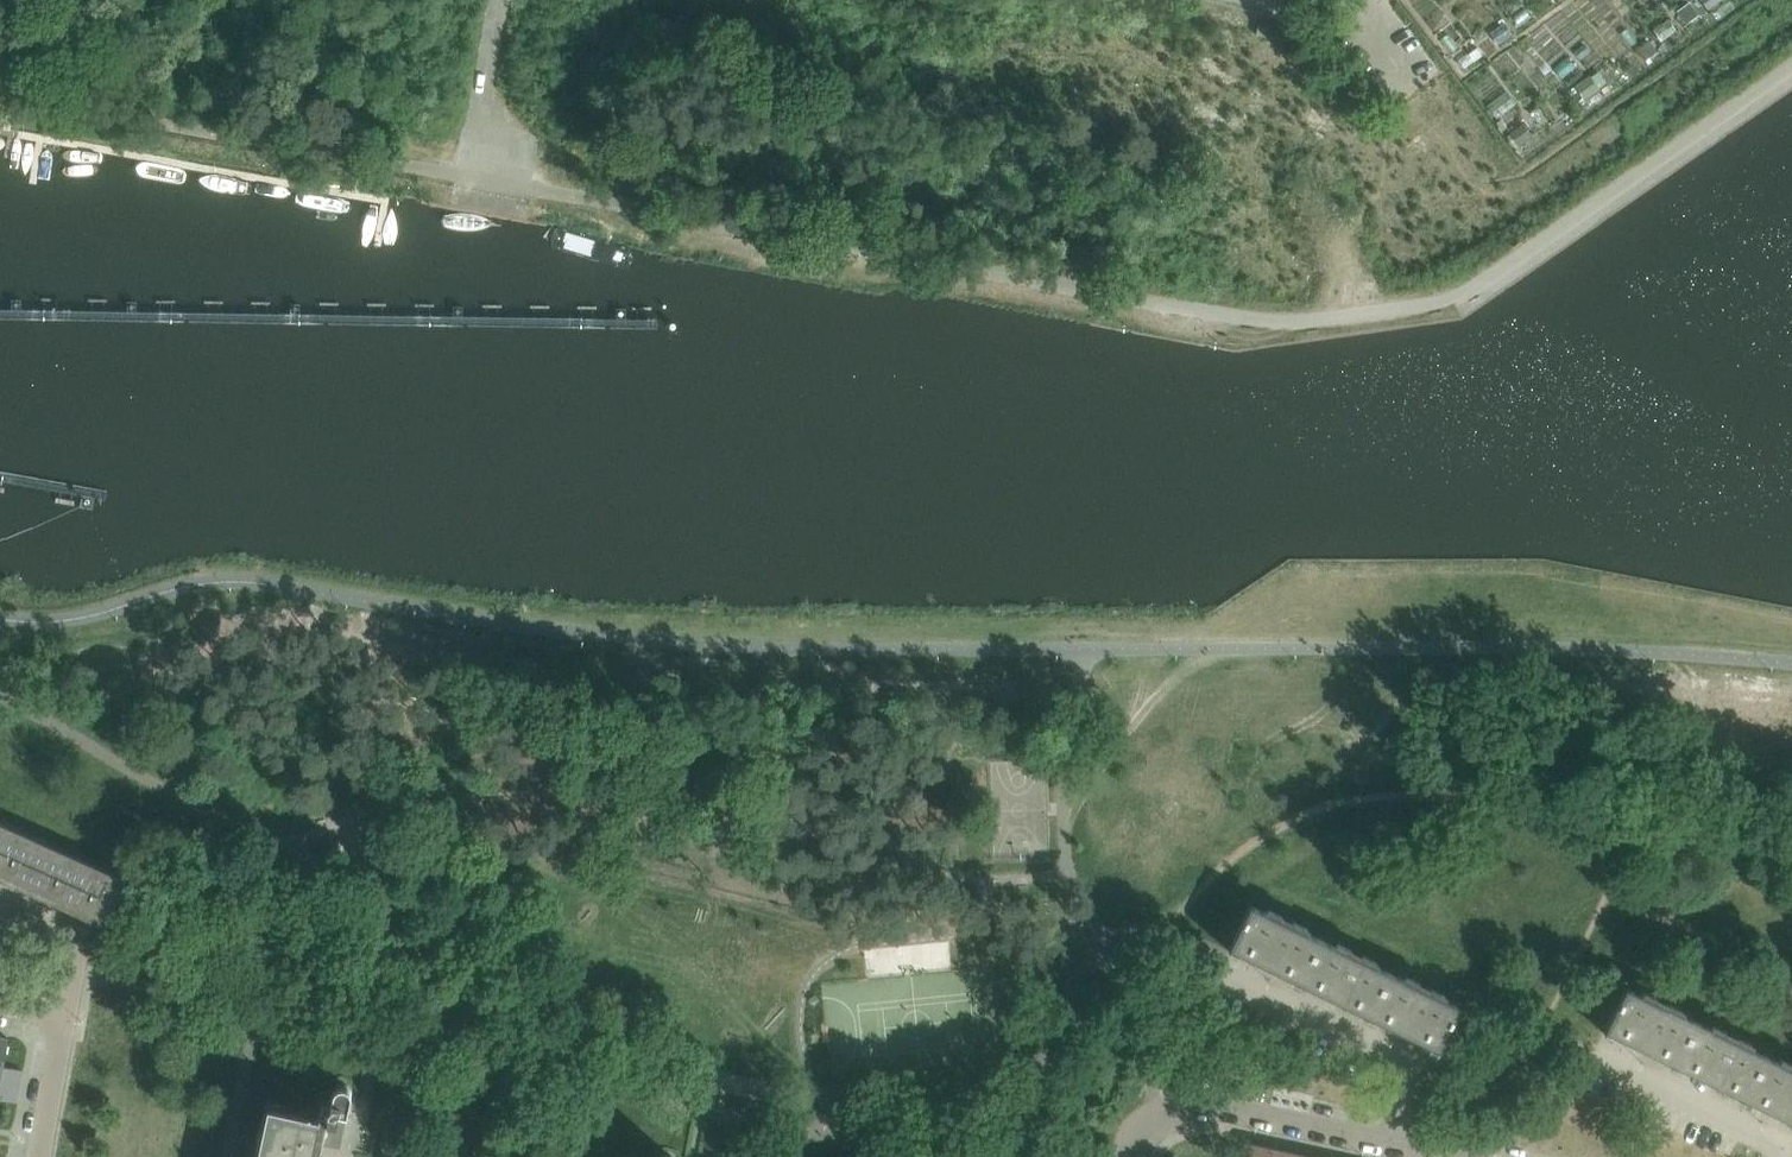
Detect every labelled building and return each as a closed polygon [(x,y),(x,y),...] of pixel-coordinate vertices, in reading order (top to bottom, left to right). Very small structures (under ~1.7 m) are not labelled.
[(1271,25),(1269,25),(1258,22),(1255,34),(1268,37),(1271,25)] [(0,822),(0,874),(28,887),(47,843),(0,822)] [(126,879),(47,843),(28,887),(59,901),(58,903),(72,910),(73,907),(104,921),(103,924),(105,925),(126,879)] [(1266,913),(1250,905),(1228,950),(1229,951),(1232,946),(1298,979),(1296,983),(1297,984),(1300,979),(1300,980),(1320,939),(1305,932),(1307,928),(1294,921),(1293,922),(1293,921),(1291,925),(1281,920),(1282,916),(1268,909),(1266,913)] [(1335,946),(1320,939),(1300,980),(1367,1012),(1365,1017),(1366,1017),(1369,1013),(1370,1013),(1389,973),(1374,965),(1376,961),(1362,955),(1361,955),(1360,958),(1350,953),(1351,950),(1350,949),(1337,943),(1335,946)] [(1404,980),(1389,973),(1370,1013),(1438,1046),(1436,1051),(1437,1052),(1459,1006),(1443,999),(1445,995),(1431,988),(1431,989),(1430,988),(1429,992),(1418,987),(1420,983),(1419,983),(1406,976),(1404,980)] [(1641,995),(1625,987),(1603,1032),(1604,1033),(1607,1028),(1676,1062),(1674,1066),(1674,1067),(1696,1022),(1680,1014),(1682,1010),(1669,1004),(1667,1003),(1666,1007),(1656,1002),(1657,998),(1656,998),(1657,998),(1643,991),(1641,995)] [(1736,1037),(1735,1040),(1725,1035),(1726,1032),(1725,1032),(1725,1031),(1712,1025),(1710,1028),(1696,1022),(1674,1067),(1675,1067),(1677,1063),(1745,1096),(1743,1100),(1765,1055),(1749,1047),(1751,1044),(1738,1037),(1737,1037),(1736,1037)] [(16,1101),(22,1069),(4,1066),(9,1038),(0,1036),(0,1098),(16,1101)] [(1781,1058),(1779,1062),(1765,1055),(1743,1100),(1744,1100),(1746,1096),(1791,1119),(1791,1064),(1781,1058)] [(323,1097),(318,1117),(269,1107),(258,1156),(310,1156),(314,1142),(340,1148),(351,1095),(351,1094),(351,1092),(351,1091),(351,1090),(350,1088),(349,1087),(348,1085),(346,1084),(345,1084),(343,1083),(341,1083),(338,1084),(336,1085),(335,1086),(334,1087),(333,1089),(332,1091),(330,1099),(323,1097)] [(1252,1142),(1251,1142),(1247,1156),(1276,1156),(1277,1150),(1252,1144),(1252,1142)]
